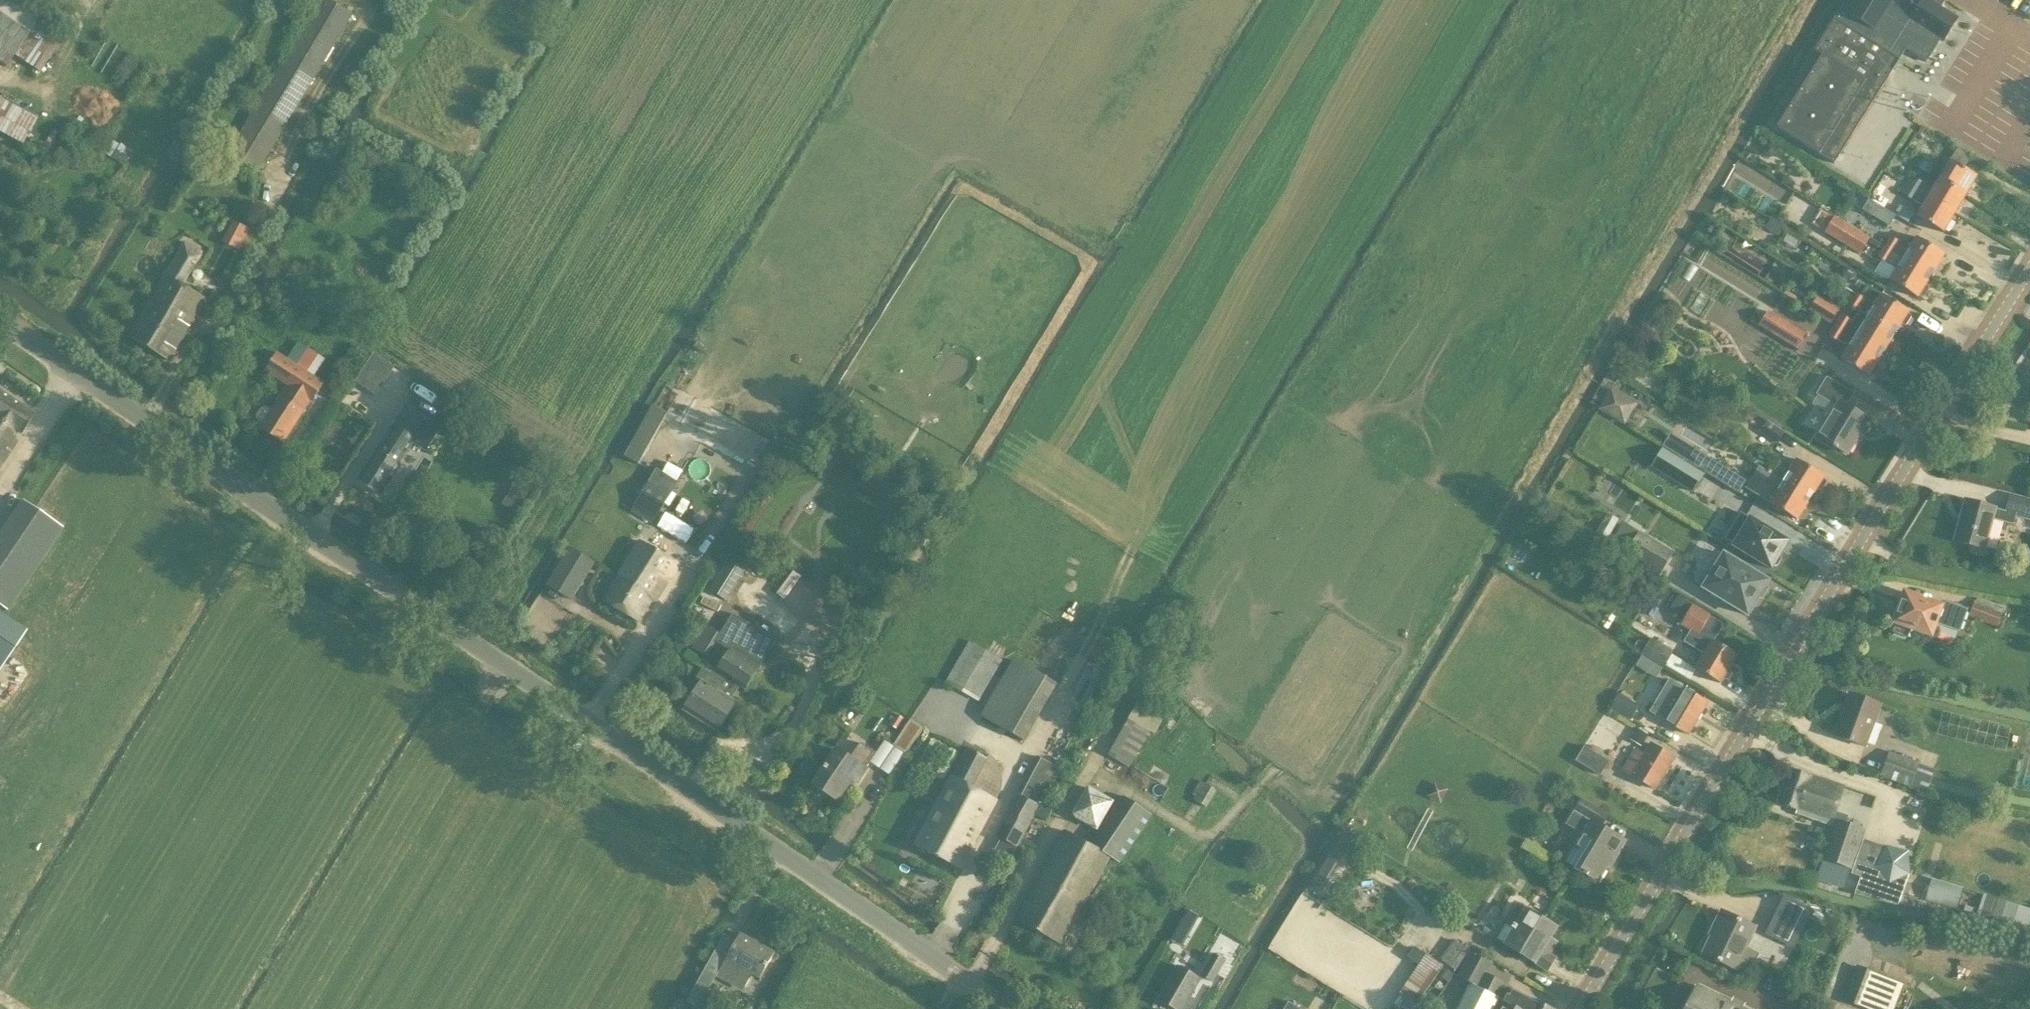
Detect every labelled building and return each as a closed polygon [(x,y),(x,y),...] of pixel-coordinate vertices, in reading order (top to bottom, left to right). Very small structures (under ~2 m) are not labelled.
[(41,72),(63,38),(38,21),(43,14),(22,0),(0,0),(0,63),(6,67),(15,54),(41,72)] [(353,14),(329,0),(321,0),(231,152),(260,169),(353,14)] [(1835,164),(1906,50),(1927,63),(1941,40),(1944,42),(1959,19),(1941,8),(1947,0),(1848,0),(1815,52),(1823,57),(1778,129),(1835,164)] [(36,119),(0,99),(0,131),(23,144),(36,119)] [(112,140),(104,153),(112,158),(125,166),(134,152),(121,143),(120,145),(112,140)] [(1765,155),(1769,158),(1774,157),(1777,152),(1776,147),(1772,144),(1767,145),(1764,149),(1765,155)] [(1922,157),(1917,165),(1940,179),(1966,195),(1977,176),(1951,160),(1945,171),(1922,157)] [(1966,195),(1940,179),(1933,190),(1910,176),(1906,183),(1955,213),(1966,195)] [(1955,213),(1906,183),(1900,192),(1923,206),(1918,216),(1944,231),(1955,213)] [(1863,210),(1890,226),(1896,215),(1869,199),(1863,210)] [(1825,233),(1861,255),(1870,239),(1835,217),(1825,233)] [(226,240),(241,248),(252,228),(237,220),(226,240)] [(1890,237),(1884,247),(1895,254),(1899,246),(1901,243),(1890,237)] [(1895,254),(1932,276),(1945,254),(1918,238),(1909,252),(1899,246),(1895,254)] [(202,252),(186,243),(131,337),(171,360),(206,299),(183,285),(202,252)] [(1888,264),(1895,254),(1884,247),(1878,257),(1888,264)] [(1895,254),(1888,264),(1898,270),(1892,281),(1918,298),(1919,297),(1922,298),(1925,297),(1929,290),(1929,286),(1926,285),(1932,276),(1895,254)] [(1846,287),(1839,298),(1848,304),(1856,293),(1846,287)] [(1848,304),(1859,311),(1866,299),(1856,293),(1848,304)] [(1781,302),(1784,304),(1787,302),(1788,299),(1787,296),(1784,295),(1781,296),(1779,299),(1781,302)] [(1909,312),(1882,295),(1868,317),(1895,334),(1901,324),(1907,325),(1913,317),(1909,312)] [(1818,297),(1810,310),(1831,324),(1840,310),(1838,309),(1829,304),(1818,297)] [(1674,305),(1671,301),(1666,300),(1661,304),(1660,309),(1664,313),(1668,314),(1674,309),(1674,305)] [(1770,311),(1761,326),(1771,332),(1797,349),(1806,334),(1781,318),(1770,311)] [(1846,333),(1882,355),(1895,334),(1868,317),(1861,313),(1855,323),(1842,315),(1835,326),(1846,333)] [(1751,321),(1754,324),(1758,323),(1760,320),(1759,316),(1756,314),(1752,314),(1750,318),(1751,321)] [(1839,343),(1846,333),(1835,326),(1829,336),(1839,343)] [(1877,363),(1882,355),(1846,333),(1839,343),(1845,346),(1847,343),(1851,345),(1842,359),(1869,376),(1870,374),(1872,376),(1875,375),(1880,368),(1879,365),(1877,363)] [(323,362),(313,356),(297,346),(288,360),(278,353),(267,371),(289,384),(261,427),(285,442),(312,399),(313,400),(325,383),(314,376),(323,362)] [(375,353),(369,363),(389,376),(395,366),(375,353)] [(1849,454),(1870,419),(1848,406),(1855,394),(1828,377),(1818,394),(1838,406),(1820,437),(1849,454)] [(397,430),(389,443),(382,454),(378,452),(360,481),(382,496),(401,466),(398,464),(413,440),(428,451),(442,429),(438,427),(453,405),(421,385),(393,428),(397,430)] [(1598,409),(1623,424),(1635,404),(1610,389),(1598,409)] [(35,413),(0,391),(0,468),(35,413)] [(645,463),(666,409),(650,403),(630,457),(645,463)] [(1758,434),(1775,446),(1783,434),(1765,423),(1758,434)] [(1670,434),(1662,447),(1738,493),(1746,481),(1670,434)] [(1665,452),(1655,468),(1694,492),(1704,476),(1665,452)] [(1758,455),(1754,462),(1763,468),(1764,469),(1769,462),(1758,455)] [(1769,462),(1764,469),(1774,475),(1780,467),(1781,465),(1771,458),(1769,462)] [(1774,475),(1784,481),(1811,498),(1816,490),(1823,491),(1828,482),(1824,477),(1825,476),(1798,459),(1790,473),(1780,467),(1774,475)] [(1749,489),(1771,502),(1797,519),(1811,498),(1784,481),(1774,475),(1764,469),(1763,468),(1749,489)] [(677,483),(657,471),(650,481),(632,509),(653,522),(671,494),(670,494),(677,483)] [(1714,502),(1722,489),(1704,479),(1697,491),(1714,502)] [(2006,512),(2005,514),(2016,517),(2029,521),(2029,499),(2011,493),(2006,512)] [(0,535),(0,606),(7,611),(63,527),(23,500),(0,535)] [(1996,509),(1996,508),(1966,500),(1955,540),(1985,548),(1993,519),(2014,524),(2016,517),(2005,514),(2006,512),(1996,509)] [(1740,513),(1724,540),(1771,569),(1773,567),(1778,567),(1782,560),(1780,556),(1788,542),(1740,513)] [(1674,553),(1642,533),(1628,555),(1661,575),(1674,553)] [(642,541),(621,575),(620,575),(620,576),(658,599),(682,563),(642,541)] [(570,597),(592,560),(570,547),(548,584),(570,597)] [(1985,561),(1999,569),(2005,559),(1991,551),(1985,561)] [(1769,581),(1725,554),(1704,588),(1748,615),(1759,598),(1763,598),(1769,589),(1767,585),(1769,581)] [(727,600),(743,573),(727,563),(710,590),(727,600)] [(658,599),(620,576),(605,599),(639,622),(653,598),(658,599)] [(1932,635),(1936,623),(1936,622),(1960,630),(1967,610),(1942,601),(1940,606),(1906,594),(1896,622),(1897,623),(1894,631),(1908,637),(1911,628),(1932,635)] [(1678,595),(1669,609),(1683,617),(1692,603),(1678,595)] [(1969,616),(1997,627),(2002,614),(1974,603),(1969,616)] [(1737,655),(1714,641),(1724,625),(1691,605),(1680,623),(1690,629),(1683,641),(1705,654),(1696,668),(1721,683),(1723,679),(1729,681),(1733,674),(1729,669),(1737,655)] [(28,630),(0,612),(0,672),(28,630)] [(738,702),(730,696),(738,683),(747,688),(776,640),(734,614),(721,634),(707,626),(693,649),(707,658),(717,642),(731,650),(719,670),(714,667),(706,682),(704,680),(685,710),(720,732),(738,702)] [(1664,668),(1673,652),(1651,639),(1647,646),(1642,654),(1664,668)] [(1005,658),(973,640),(949,682),(981,700),(1005,658)] [(1639,641),(1634,649),(1642,654),(1647,646),(1639,641)] [(1674,654),(1668,664),(1691,677),(1696,668),(1674,654)] [(1027,740),(1059,683),(1018,659),(985,716),(1027,740)] [(1669,680),(1650,710),(1657,715),(1690,735),(1708,704),(1684,689),(1669,680)] [(653,701),(657,699),(659,694),(656,687),(651,686),(646,688),(645,693),(648,700),(653,701)] [(1865,747),(1881,706),(1851,694),(1835,735),(1865,747)] [(1619,695),(1612,708),(1631,719),(1639,706),(1619,695)] [(1130,720),(1109,756),(1130,767),(1150,732),(1154,734),(1163,718),(1139,704),(1130,720)] [(898,730),(905,719),(898,715),(891,725),(898,730)] [(907,754),(925,728),(911,719),(894,745),(907,754)] [(1656,790),(1676,758),(1651,743),(1645,754),(1636,749),(1624,770),(1656,790)] [(858,782),(877,754),(862,744),(851,759),(839,751),(816,785),(838,800),(853,779),(858,782)] [(998,801),(973,788),(989,757),(969,747),(938,806),(970,824),(975,815),(987,821),(998,801)] [(1601,776),(1610,762),(1585,747),(1577,761),(1601,776)] [(1911,788),(1919,764),(1890,753),(1881,777),(1911,788)] [(1016,801),(1007,818),(1029,829),(1037,813),(1042,805),(1044,807),(1046,803),(1063,770),(1039,757),(1020,794),(1024,796),(1016,801)] [(1914,784),(1928,789),(1935,769),(1921,764),(1914,784)] [(1844,889),(1864,830),(1845,824),(1848,817),(1836,813),(1845,787),(1810,776),(1793,770),(1781,805),(1797,810),(1796,813),(1835,827),(1817,880),(1844,889)] [(1191,798),(1208,807),(1217,790),(1201,781),(1191,798)] [(1066,913),(1077,919),(1111,858),(1121,863),(1154,816),(1126,796),(1094,846),(1068,831),(1032,895),(1050,904),(1045,913),(1061,922),(1066,913)] [(1616,856),(1625,841),(1602,827),(1609,815),(1584,800),(1576,813),(1593,823),(1569,863),(1598,881),(1614,854),(1616,856)] [(962,869),(987,821),(975,815),(970,824),(938,806),(917,846),(962,869)] [(1029,829),(1007,818),(998,836),(1020,847),(1029,829)] [(1353,837),(1344,831),(1312,884),(1322,890),(1353,837)] [(1906,882),(1917,853),(1888,843),(1877,871),(1906,882)] [(1963,890),(1931,880),(1925,902),(1957,911),(1963,890)] [(1062,945),(1077,919),(1066,913),(1061,922),(1045,913),(1050,904),(1032,895),(1018,920),(1062,945)] [(1979,916),(2000,922),(2006,903),(1985,896),(1979,916)] [(1544,953),(1558,929),(1519,906),(1498,941),(1549,971),(1556,960),(1544,953)] [(1191,924),(1197,914),(1188,909),(1182,919),(1191,924)] [(1441,910),(1435,915),(1439,920),(1445,915),(1441,910)] [(1788,945),(1800,921),(1778,910),(1766,934),(1788,945)] [(1725,912),(1704,954),(1735,969),(1748,976),(1754,962),(1742,956),(1746,948),(1756,927),(1725,912)] [(762,978),(776,953),(742,933),(720,973),(746,987),(754,974),(762,978)] [(1457,942),(1443,961),(1456,970),(1469,951),(1457,942)] [(1472,984),(1496,996),(1495,997),(1518,1008),(1548,1008),(1502,985),(1503,983),(1486,975),(1492,964),(1471,953),(1458,978),(1472,984)] [(1399,993),(1416,1005),(1444,966),(1426,954),(1399,993)] [(1226,962),(1215,956),(1203,976),(1214,982),(1226,962)] [(1201,980),(1180,967),(1160,1000),(1176,1008),(1184,1008),(1201,980)] [(1903,984),(1860,968),(1847,1002),(1865,1008),(1893,1008),(1903,984)] [(705,970),(688,1002),(697,1007),(715,975),(705,970)] [(1455,975),(1448,970),(1442,978),(1449,983),(1455,975)] [(1495,997),(1496,996),(1472,984),(1459,1008),(1518,1008),(1495,997)] [(1697,987),(1686,1008),(1743,1008),(1697,987)]
